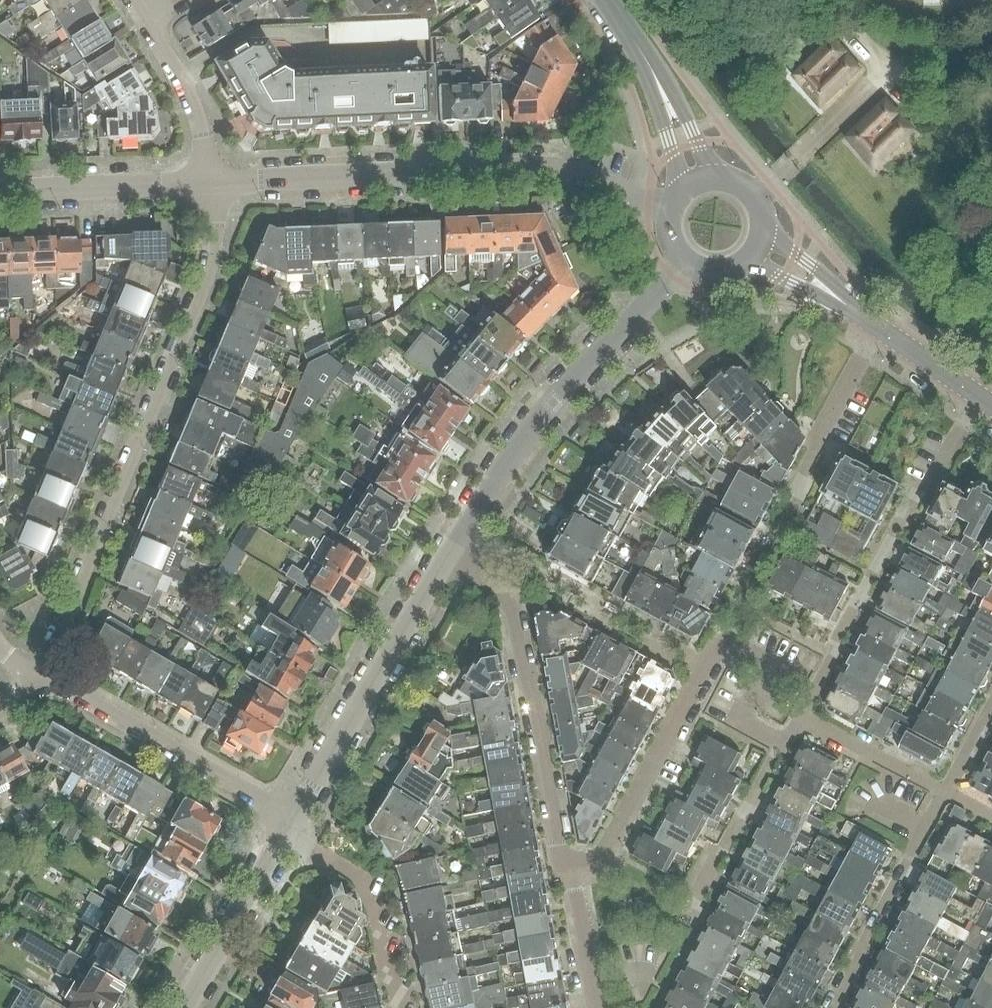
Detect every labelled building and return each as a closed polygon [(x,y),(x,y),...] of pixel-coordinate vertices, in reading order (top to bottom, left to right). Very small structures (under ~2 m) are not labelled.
[(12,5),(17,14),(39,0),(21,0),(12,5)] [(31,34),(85,1),(84,0),(42,0),(49,12),(26,26),(31,34)] [(266,0),(226,0),(229,5),(243,27),(255,20),(248,9),(254,6),(256,10),(268,3),(266,0)] [(270,2),(280,19),(292,18),(287,10),(281,0),(266,0),(268,3),(270,2)] [(287,10),(292,18),(292,19),(316,18),(305,0),(302,0),(287,10)] [(366,14),(375,8),(370,0),(350,0),(361,17),(366,14)] [(366,14),(367,16),(406,14),(413,9),(406,0),(386,0),(375,8),(366,14)] [(495,20),(522,0),(482,0),(489,11),(468,25),(473,32),(483,26),(483,27),(495,19),(495,20)] [(492,39),(494,41),(498,48),(530,26),(537,21),(538,20),(532,10),(534,6),(530,1),(526,2),(525,0),(522,0),(495,20),(503,31),(492,39)] [(59,28),(67,41),(97,22),(96,19),(96,16),(93,11),(90,10),(85,1),(31,34),(36,42),(59,28)] [(433,1),(419,10),(420,18),(437,17),(433,1)] [(219,11),(192,27),(206,49),(231,33),(232,34),(243,27),(229,5),(219,11)] [(344,5),(331,10),(335,17),(336,19),(351,18),(344,5)] [(430,42),(429,20),(328,24),(329,47),(430,42)] [(5,38),(6,38),(13,33),(6,21),(0,25),(0,34),(5,38)] [(73,48),(81,61),(111,43),(110,40),(110,37),(107,32),(104,31),(98,22),(97,22),(67,41),(54,49),(59,57),(73,48)] [(533,29),(525,34),(537,51),(530,65),(563,81),(567,74),(569,75),(573,70),(573,63),(567,58),(566,59),(557,47),(559,46),(553,38),(552,39),(541,23),(533,29)] [(471,36),(459,44),(473,51),(478,47),(471,36)] [(833,38),(817,53),(813,58),(798,71),(826,103),(841,89),(845,85),(861,70),(833,38)] [(95,84),(126,64),(124,61),(124,58),(121,53),(118,52),(112,42),(111,43),(81,61),(67,70),(72,78),(86,69),(95,84)] [(248,44),(214,64),(227,85),(224,90),(228,97),(234,97),(250,124),(263,131),(294,130),(298,135),(306,135),(309,129),(334,128),(338,133),(346,133),(349,127),(354,127),(358,132),(366,132),(369,126),(433,123),(432,118),(430,69),(288,76),(268,43),(248,44)] [(54,49),(37,60),(45,66),(59,57),(54,49)] [(28,101),(0,103),(0,118),(1,129),(1,139),(14,139),(14,143),(15,143),(19,145),(24,144),(28,142),(29,142),(29,138),(41,138),(40,115),(50,114),(50,107),(48,74),(31,61),(32,87),(27,87),(28,101)] [(500,78),(509,83),(519,88),(552,103),(553,101),(555,102),(563,85),(562,84),(563,81),(530,65),(524,78),(514,73),(513,75),(504,70),(500,78)] [(104,83),(82,96),(83,109),(83,110),(92,105),(93,106),(100,102),(105,99),(111,109),(143,91),(142,91),(143,91),(141,88),(141,85),(138,80),(135,78),(130,71),(122,76),(105,86),(104,83)] [(471,71),(464,72),(465,122),(477,121),(479,124),(485,124),(488,121),(491,120),(491,111),(490,101),(489,87),(489,84),(475,85),(474,71),(473,71),(471,71)] [(439,87),(440,123),(444,123),(446,126),(452,126),(455,122),(465,122),(464,72),(453,72),(454,86),(439,87)] [(50,107),(50,114),(52,141),(53,141),(54,141),(54,140),(55,140),(58,142),(63,142),(65,140),(74,139),(74,140),(77,140),(76,130),(75,109),(74,96),(74,90),(63,83),(65,106),(50,107)] [(491,111),(501,111),(500,101),(501,101),(501,86),(489,87),(490,101),(491,111)] [(550,111),(549,110),(552,103),(519,88),(513,100),(501,101),(500,101),(501,111),(501,122),(512,121),(512,122),(522,121),(522,119),(536,118),(537,120),(543,122),(549,118),(550,111)] [(75,109),(83,109),(82,96),(74,90),(74,96),(75,109)] [(155,130),(151,112),(150,103),(143,91),(111,109),(97,118),(97,128),(98,138),(109,138),(112,139),(118,139),(121,137),(150,136),(155,130)] [(894,150),(898,146),(914,131),(886,99),(871,114),(866,119),(852,133),(880,164),(894,150)] [(532,216),(532,218),(517,219),(518,254),(517,254),(518,270),(541,259),(541,260),(557,253),(555,249),(560,247),(554,232),(548,235),(544,226),(547,225),(542,215),(532,216)] [(493,280),(493,283),(501,279),(501,269),(502,268),(502,264),(502,255),(517,254),(518,254),(517,219),(514,219),(514,216),(503,217),(503,220),(492,220),(493,255),(493,263),(493,280)] [(468,256),(469,272),(478,272),(478,264),(493,263),(493,255),(492,220),(490,220),(490,217),(479,218),(479,221),(468,221),(469,256),(468,256)] [(455,222),(443,222),(444,232),(445,256),(444,257),(445,273),(455,273),(455,257),(468,256),(469,256),(468,221),(465,221),(465,219),(455,219),(455,222)] [(440,257),(438,233),(438,223),(437,223),(429,223),(427,223),(424,220),(416,220),(416,221),(414,224),(412,224),(413,259),(414,259),(440,257)] [(404,224),(401,224),(400,223),(398,222),(397,221),(394,221),(393,221),(392,222),(391,222),(390,223),(389,223),(389,224),(388,225),(386,225),(388,266),(389,266),(407,265),(408,277),(416,276),(414,259),(413,259),(412,224),(411,224),(412,224),(404,225),(404,224)] [(383,278),(390,277),(389,266),(388,266),(386,225),(378,226),(378,225),(375,225),(373,223),(373,222),(365,222),(365,223),(363,226),(361,226),(363,267),(381,266),(383,278)] [(338,226),(337,227),(335,227),(335,228),(337,270),(338,270),(356,269),(358,280),(365,278),(363,267),(361,226),(360,226),(352,227),(352,226),(350,226),(349,225),(347,224),(345,224),(343,223),(342,224),(340,224),(339,225),(338,226)] [(330,270),(332,280),(339,279),(338,270),(337,270),(335,228),(327,228),(324,228),(321,225),(321,224),(314,225),(312,228),(309,228),(309,229),(311,264),(328,263),(328,270),(330,270)] [(315,286),(315,285),(311,264),(309,229),(301,229),(298,229),(297,228),(296,227),(294,226),(292,226),(290,226),(289,227),(288,227),(287,228),(286,229),(284,230),(285,276),(303,275),(303,287),(315,286)] [(285,276),(284,230),(276,230),(275,230),(268,227),(266,230),(263,230),(262,230),(258,239),(259,240),(261,242),(252,263),(261,267),(276,273),(285,277),(285,276)] [(101,237),(95,238),(95,248),(96,261),(108,260),(130,262),(131,261),(164,276),(166,272),(165,264),(164,260),(163,255),(167,251),(167,247),(168,247),(168,242),(167,242),(167,239),(163,235),(139,236),(139,234),(131,234),(131,236),(130,236),(130,237),(120,237),(117,237),(113,237),(111,237),(107,238),(107,237),(105,237),(105,238),(101,238),(101,237)] [(80,243),(80,238),(80,236),(79,236),(79,238),(69,239),(66,237),(61,237),(58,239),(55,239),(55,237),(54,237),(56,274),(80,273),(80,290),(92,281),(91,261),(81,261),(80,243)] [(30,238),(32,275),(51,275),(51,279),(46,280),(46,290),(56,289),(56,274),(54,237),(54,239),(44,240),(41,238),(36,238),(33,240),(31,240),(30,238)] [(32,297),(32,290),(32,275),(30,238),(30,240),(20,241),(17,239),(12,239),(9,241),(6,241),(6,239),(8,276),(18,276),(19,298),(32,297)] [(2,277),(2,281),(0,281),(0,307),(9,307),(8,280),(8,276),(6,239),(5,239),(6,241),(0,241),(0,277),(2,277)] [(81,243),(80,243),(81,261),(91,261),(91,253),(91,243),(90,243),(90,242),(81,242),(81,243)] [(564,255),(559,257),(557,253),(541,260),(541,262),(516,273),(531,284),(535,280),(552,298),(559,305),(567,296),(569,298),(577,291),(572,281),(570,282),(565,272),(571,269),(564,255)] [(162,285),(166,277),(164,276),(131,261),(130,262),(121,286),(154,299),(155,297),(158,295),(160,290),(160,287),(161,285),(162,285)] [(274,277),(271,284),(287,291),(286,282),(274,277)] [(121,286),(108,280),(103,278),(99,288),(117,296),(112,308),(148,324),(154,309),(151,307),(154,300),(156,301),(156,303),(156,304),(158,301),(154,299),(121,286)] [(246,278),(245,280),(243,281),(242,282),(241,283),(240,284),(239,286),(239,288),(239,289),(239,290),(240,291),(240,292),(239,294),(240,294),(237,301),(269,315),(279,291),(246,278)] [(339,279),(332,280),(335,292),(342,291),(340,280),(339,279)] [(535,280),(531,284),(517,298),(534,315),(541,322),(549,315),(551,317),(558,309),(556,307),(559,305),(552,298),(535,280)] [(469,285),(459,289),(469,295),(469,285)] [(401,295),(392,296),(394,311),(403,304),(401,295)] [(539,325),(541,322),(534,315),(517,298),(503,313),(497,319),(516,333),(524,340),(531,332),(533,334),(541,327),(539,325)] [(86,308),(108,318),(103,331),(139,346),(148,324),(112,308),(112,309),(89,299),(86,308)] [(269,315),(237,301),(236,301),(235,304),(231,305),(228,312),(229,312),(230,315),(229,318),(230,318),(227,325),(258,339),(284,350),(288,341),(262,330),(269,315)] [(65,306),(57,313),(70,318),(73,309),(65,306)] [(449,306),(443,313),(452,320),(458,313),(449,306)] [(496,307),(489,313),(497,319),(503,313),(496,307)] [(378,308),(370,309),(373,322),(385,316),(382,309),(378,308)] [(458,313),(452,320),(462,328),(463,327),(474,336),(474,335),(498,354),(505,361),(511,354),(511,355),(513,353),(514,353),(515,352),(516,352),(517,352),(518,351),(519,350),(520,349),(520,348),(521,348),(521,347),(522,346),(522,345),(522,344),(522,343),(522,342),(524,340),(516,333),(497,319),(489,313),(483,308),(473,320),(460,310),(458,313)] [(363,313),(346,316),(349,330),(366,327),(363,313)] [(43,323),(34,331),(49,337),(52,327),(43,323)] [(381,323),(371,328),(378,339),(387,333),(381,323)] [(248,363),(250,363),(266,370),(270,361),(252,354),(258,339),(227,325),(226,325),(225,327),(224,328),(222,329),(221,330),(220,331),(220,332),(219,334),(219,335),(219,336),(220,338),(221,339),(220,341),(220,342),(217,349),(216,349),(248,363)] [(506,361),(505,361),(498,354),(474,335),(474,336),(463,327),(462,328),(450,342),(426,326),(421,333),(424,334),(447,352),(448,351),(456,357),(457,357),(480,376),(488,382),(493,376),(494,376),(496,374),(500,374),(505,368),(504,364),(506,361)] [(139,346),(103,331),(96,347),(83,341),(79,351),(92,357),(92,356),(125,368),(129,370),(130,368),(129,367),(128,369),(125,367),(128,360),(132,362),(139,346)] [(488,383),(488,382),(480,376),(457,357),(456,357),(448,351),(447,352),(424,334),(404,357),(425,373),(427,371),(462,400),(470,405),(476,398),(478,396),(479,396),(481,395),(482,395),(484,393),(485,392),(485,391),(486,390),(486,389),(487,388),(487,387),(487,385),(488,383)] [(313,344),(301,350),(304,356),(306,360),(318,354),(313,344)] [(18,345),(12,351),(27,357),(30,350),(18,345)] [(242,378),(248,363),(216,349),(215,351),(212,352),(211,352),(209,359),(211,363),(210,365),(207,372),(206,373),(239,387),(255,394),(259,385),(242,378)] [(243,420),(204,404),(195,400),(194,403),(191,413),(190,412),(178,444),(216,460),(222,445),(238,451),(239,447),(251,452),(243,472),(259,479),(265,465),(275,470),(280,463),(285,455),(312,413),(317,405),(322,398),(337,377),(343,367),(325,355),(307,364),(294,394),(289,408),(279,433),(276,434),(263,429),(243,420)] [(62,370),(116,392),(117,393),(121,384),(119,383),(120,381),(123,379),(125,374),(124,371),(125,368),(92,356),(92,357),(86,370),(68,363),(64,364),(62,370)] [(290,356),(286,365),(295,369),(299,360),(290,356)] [(16,358),(11,371),(22,376),(27,362),(16,358)] [(343,367),(337,377),(346,383),(356,369),(346,363),(343,367)] [(697,401),(695,403),(701,411),(706,416),(714,425),(729,411),(728,410),(755,384),(742,370),(742,369),(734,369),(734,370),(725,378),(723,376),(721,378),(716,377),(711,381),(711,387),(709,388),(709,389),(704,394),(704,395),(701,398),(698,400),(697,401)] [(200,389),(197,397),(244,417),(247,411),(236,407),(238,403),(233,401),(239,387),(206,373),(206,375),(204,375),(202,376),(201,378),(200,380),(200,381),(200,382),(200,383),(200,385),(201,386),(200,389)] [(391,375),(386,383),(396,390),(452,432),(453,430),(452,430),(452,431),(449,429),(454,422),(456,424),(456,425),(457,425),(458,422),(463,422),(467,415),(466,411),(468,409),(459,403),(432,382),(421,397),(402,382),(391,375)] [(116,396),(114,396),(68,377),(63,390),(59,400),(59,401),(105,419),(106,416),(108,415),(110,410),(110,407),(111,404),(112,405),(116,396)] [(383,381),(377,388),(396,402),(395,402),(411,413),(401,428),(437,454),(438,452),(443,451),(447,445),(446,441),(452,432),(386,383),(383,381)] [(633,382),(626,389),(636,398),(643,391),(633,382)] [(27,384),(11,385),(11,399),(27,388),(27,384)] [(728,410),(729,411),(738,421),(724,434),(732,442),(746,429),(745,428),(772,402),(766,395),(766,390),(762,386),(757,386),(755,384),(728,410)] [(289,408),(294,394),(281,388),(275,402),(289,408)] [(59,400),(53,398),(39,392),(35,402),(67,416),(62,429),(98,443),(105,428),(101,427),(104,420),(107,421),(106,423),(107,423),(108,420),(105,419),(59,401),(59,400)] [(671,407),(666,412),(674,419),(689,434),(698,444),(720,464),(723,459),(724,456),(712,445),(710,447),(707,444),(711,439),(709,437),(717,428),(714,425),(706,416),(701,411),(695,403),(685,393),(684,394),(683,393),(677,393),(671,398),(671,404),(672,405),(671,406),(671,407)] [(317,405),(312,413),(323,421),(333,405),(322,398),(317,405)] [(745,428),(746,429),(756,440),(731,463),(739,468),(756,452),(789,421),(783,414),(783,410),(784,409),(778,404),(773,404),(772,402),(745,428)] [(652,423),(646,430),(653,436),(670,451),(673,454),(682,461),(709,484),(712,478),(713,476),(695,461),(692,455),(690,453),(698,444),(689,434),(674,419),(666,412),(664,410),(662,411),(656,406),(646,418),(652,423)] [(269,416),(265,426),(276,430),(280,421),(269,416)] [(788,472),(801,447),(805,440),(801,435),(801,434),(800,432),(800,427),(796,422),(791,422),(789,421),(756,452),(768,464),(774,459),(777,461),(781,467),(779,467),(787,472),(788,472)] [(359,425),(351,438),(353,439),(353,440),(361,445),(361,444),(367,448),(372,439),(375,435),(359,425)] [(584,425),(577,432),(584,438),(591,431),(584,425)] [(631,444),(627,450),(635,455),(665,478),(698,504),(700,501),(703,495),(705,492),(700,489),(693,488),(676,476),(674,479),(670,476),(682,461),(673,454),(670,451),(653,436),(646,430),(643,428),(642,429),(641,429),(635,429),(630,435),(631,441),(632,442),(631,443),(631,444)] [(34,444),(33,445),(52,452),(85,465),(89,466),(90,464),(89,463),(88,465),(85,464),(88,457),(92,458),(98,443),(62,429),(56,442),(37,435),(37,436),(34,444)] [(25,431),(21,439),(34,444),(37,436),(25,431)] [(372,439),(367,448),(420,481),(421,480),(420,479),(419,480),(418,479),(422,472),(424,473),(423,474),(424,474),(426,472),(430,471),(434,464),(433,460),(435,458),(426,452),(404,438),(403,439),(396,434),(387,449),(372,439)] [(168,464),(214,483),(218,475),(204,470),(209,458),(215,461),(216,460),(178,444),(177,443),(176,445),(173,447),(171,453),(171,456),(168,464)] [(361,445),(356,453),(376,466),(367,480),(397,499),(405,504),(406,502),(411,501),(415,495),(414,491),(416,488),(415,487),(414,488),(413,487),(417,480),(419,481),(418,482),(419,482),(420,481),(367,448),(361,444),(361,445)] [(654,494),(665,478),(635,455),(627,450),(624,448),(623,449),(616,445),(607,457),(614,462),(609,470),(647,495),(668,509),(673,502),(660,494),(658,496),(654,494)] [(85,465),(52,452),(43,475),(77,489),(80,482),(79,481),(80,478),(83,476),(85,471),(84,468),(85,465)] [(285,455),(280,463),(290,470),(295,462),(285,455)] [(841,457),(837,465),(822,493),(850,508),(870,472),(870,471),(857,464),(856,465),(841,457)] [(765,471),(760,479),(761,479),(770,484),(778,489),(787,472),(779,467),(781,467),(777,461),(773,465),(774,466),(772,468),(767,472),(765,471)] [(19,465),(12,466),(13,479),(16,479),(20,481),(24,467),(19,465)] [(191,505),(197,491),(203,493),(204,491),(216,496),(219,489),(165,467),(162,475),(163,476),(162,479),(160,480),(158,485),(158,488),(157,491),(191,505)] [(590,492),(599,497),(633,515),(654,526),(658,518),(643,510),(641,513),(638,511),(647,495),(609,470),(604,467),(603,468),(596,469),(592,475),(592,476),(594,481),(594,482),(595,482),(594,483),(595,484),(590,492)] [(770,484),(761,479),(760,479),(742,469),(736,480),(717,469),(713,476),(712,478),(731,489),(760,503),(768,508),(779,489),(778,489),(770,484)] [(870,472),(850,508),(870,519),(862,534),(870,538),(877,526),(877,525),(898,486),(884,478),(884,480),(870,472)] [(344,473),(338,482),(354,492),(345,506),(379,527),(387,533),(388,531),(389,532),(394,530),(398,525),(397,520),(396,519),(402,509),(393,504),(344,473)] [(77,489),(43,475),(33,499),(69,514),(75,498),(72,497),(75,489),(78,491),(77,493),(78,493),(79,490),(77,489)] [(219,485),(218,486),(230,490),(233,482),(222,477),(219,485)] [(953,528),(958,520),(970,527),(965,537),(975,542),(975,541),(991,510),(991,496),(988,493),(988,492),(986,488),(987,488),(980,484),(980,485),(976,486),(975,487),(973,485),(966,498),(951,527),(952,528),(953,528)] [(944,485),(928,514),(928,515),(951,527),(966,498),(960,494),(961,493),(959,492),(957,488),(951,485),(947,486),(944,485)] [(705,492),(703,495),(700,501),(718,510),(719,511),(721,508),(758,528),(768,508),(760,503),(731,489),(724,501),(705,491),(705,492)] [(157,491),(157,492),(154,499),(150,498),(144,513),(181,529),(187,514),(211,523),(214,515),(191,505),(157,491)] [(599,497),(590,492),(588,491),(583,499),(584,499),(582,502),(579,499),(572,509),(576,511),(574,514),(575,514),(583,519),(617,538),(620,539),(633,515),(599,497)] [(14,517),(23,522),(56,536),(57,535),(60,536),(61,533),(60,533),(59,535),(56,534),(59,527),(63,528),(69,514),(33,499),(27,513),(17,509),(14,517)] [(320,511),(314,520),(364,551),(372,556),(379,546),(380,547),(385,546),(388,540),(387,535),(386,534),(387,533),(379,527),(345,506),(335,521),(320,511)] [(756,531),(747,526),(719,511),(718,510),(707,530),(737,546),(745,551),(752,539),(750,539),(754,532),(755,532),(756,531)] [(144,513),(134,536),(172,551),(171,552),(183,557),(190,560),(193,553),(180,548),(182,544),(176,542),(181,529),(144,513)] [(605,560),(617,538),(583,519),(575,514),(570,521),(564,522),(563,522),(558,530),(561,536),(569,541),(605,560)] [(928,515),(923,525),(931,530),(946,538),(952,528),(951,527),(928,515)] [(296,516),(288,529),(302,537),(303,536),(310,540),(315,551),(314,552),(309,560),(318,565),(319,566),(355,588),(361,579),(364,578),(368,572),(367,568),(366,567),(367,565),(358,559),(324,539),(327,535),(296,516)] [(828,532),(835,535),(836,536),(842,525),(829,518),(823,529),(828,532)] [(814,524),(807,521),(801,533),(808,537),(814,524)] [(56,536),(23,522),(14,544),(13,545),(47,558),(48,559),(49,558),(47,557),(50,551),(51,551),(52,551),(50,550),(51,547),(54,546),(56,541),(55,538),(56,536)] [(821,528),(814,524),(808,537),(815,540),(821,528)] [(842,525),(836,536),(842,539),(849,543),(855,546),(856,546),(864,550),(864,549),(863,549),(868,540),(869,541),(870,538),(862,534),(842,524),(842,525)] [(920,530),(912,546),(920,550),(945,563),(951,551),(954,553),(963,558),(968,549),(961,545),(960,545),(956,542),(954,542),(947,538),(946,538),(931,530),(923,525),(922,526),(923,527),(921,530),(920,530)] [(739,562),(745,551),(737,546),(707,530),(701,527),(691,546),(726,565),(735,570),(736,569),(735,568),(738,561),(739,562)] [(821,528),(815,540),(822,544),(828,532),(823,529),(821,528)] [(828,532),(822,544),(829,548),(835,535),(828,532)] [(836,536),(835,535),(829,548),(836,552),(842,539),(836,536)] [(183,557),(171,552),(172,551),(134,536),(128,551),(132,552),(128,561),(162,575),(182,583),(185,574),(177,570),(183,557)] [(596,575),(600,569),(605,560),(569,541),(561,536),(549,554),(551,562),(552,562),(592,584),(596,575)] [(235,537),(231,544),(243,552),(248,545),(235,537)] [(965,537),(961,545),(968,549),(972,551),(979,543),(977,542),(975,541),(975,542),(965,537)] [(842,539),(836,552),(843,555),(849,543),(842,539)] [(979,543),(972,551),(979,554),(985,552),(988,545),(989,544),(981,540),(979,543)] [(681,541),(677,547),(682,558),(697,565),(692,574),(715,586),(724,591),(735,570),(726,565),(691,546),(681,541)] [(855,546),(849,543),(843,555),(850,559),(856,546),(855,546)] [(9,588),(14,589),(26,583),(27,578),(31,575),(33,578),(34,578),(32,575),(42,569),(47,558),(13,545),(4,550),(2,547),(0,548),(0,572),(9,588)] [(856,546),(850,559),(857,563),(864,550),(856,546)] [(236,565),(236,566),(237,566),(244,554),(233,547),(226,558),(236,565)] [(677,547),(669,550),(673,560),(682,558),(677,547)] [(630,593),(625,602),(646,613),(651,604),(664,581),(663,581),(654,576),(660,564),(663,566),(662,552),(654,548),(651,554),(643,570),(638,578),(630,593)] [(899,568),(899,569),(932,587),(944,594),(954,599),(961,586),(962,583),(953,578),(949,586),(937,580),(944,567),(910,549),(901,564),(902,565),(901,568),(899,568)] [(968,549),(963,558),(965,560),(973,564),(979,554),(972,551),(968,549)] [(643,570),(651,554),(643,550),(630,573),(638,578),(643,570)] [(651,604),(646,613),(667,624),(672,615),(683,596),(681,595),(682,592),(673,587),(672,578),(678,577),(673,560),(669,550),(662,552),(663,566),(663,581),(664,581),(651,604)] [(788,601),(813,553),(806,550),(802,557),(803,557),(801,561),(786,553),(768,588),(788,599),(787,601),(788,601)] [(211,567),(215,560),(208,557),(207,559),(193,553),(190,560),(210,568),(211,567)] [(813,553),(788,601),(788,602),(789,599),(809,609),(808,612),(828,575),(813,567),(815,564),(816,564),(820,557),(813,553)] [(162,575),(128,561),(127,563),(124,565),(122,570),(123,573),(122,575),(120,575),(117,583),(128,588),(126,592),(147,605),(151,597),(152,598),(162,575)] [(828,575),(808,612),(809,612),(810,610),(830,621),(849,586),(834,578),(835,574),(836,575),(840,567),(833,564),(828,575)] [(355,588),(319,566),(321,568),(309,588),(333,602),(341,607),(346,600),(347,601),(350,600),(354,593),(354,591),(355,588)] [(284,577),(297,585),(303,575),(292,568),(288,574),(286,574),(284,577)] [(219,569),(212,580),(224,587),(232,575),(231,574),(230,575),(219,569)] [(938,604),(927,598),(932,587),(899,569),(888,589),(922,607),(933,614),(941,618),(948,607),(954,599),(944,594),(938,604)] [(617,586),(612,594),(614,596),(615,595),(624,600),(623,601),(625,602),(630,593),(638,578),(630,573),(625,570),(617,586)] [(682,592),(681,595),(683,596),(700,605),(704,607),(713,612),(724,591),(715,586),(692,574),(686,570),(681,579),(687,582),(682,592)] [(961,586),(973,593),(973,594),(977,596),(986,600),(979,613),(991,620),(991,586),(986,583),(968,573),(966,576),(962,583),(961,586)] [(114,601),(141,617),(146,606),(147,607),(147,605),(126,592),(121,589),(114,601)] [(291,589),(273,618),(289,628),(296,632),(311,641),(319,646),(321,643),(325,644),(331,635),(328,631),(334,622),(334,618),(332,614),(326,610),(329,606),(331,607),(332,607),(310,593),(307,599),(291,589)] [(925,623),(916,618),(922,607),(888,589),(877,609),(917,630),(916,632),(928,639),(929,637),(936,626),(941,618),(933,614),(930,620),(927,619),(925,623)] [(672,615),(667,624),(692,638),(700,636),(711,616),(702,611),(698,609),(700,605),(683,596),(672,615)] [(948,607),(965,616),(964,617),(974,622),(968,633),(967,633),(991,647),(991,620),(979,613),(971,608),(954,599),(948,607)] [(247,601),(242,610),(248,614),(263,624),(269,615),(261,610),(252,605),(247,601)] [(203,647),(218,622),(191,606),(176,631),(203,647)] [(915,634),(875,612),(865,632),(899,650),(905,639),(923,648),(924,646),(928,639),(916,632),(915,634)] [(596,631),(586,626),(563,613),(560,617),(555,618),(555,617),(549,613),(549,614),(541,615),(540,615),(536,620),(537,620),(543,657),(553,655),(563,653),(561,643),(580,639),(589,644),(596,631)] [(269,633),(260,648),(295,670),(304,676),(305,674),(310,673),(314,666),(312,661),(313,659),(311,658),(316,649),(307,645),(293,636),(296,632),(289,628),(273,618),(269,615),(263,624),(261,628),(269,633)] [(96,642),(96,643),(88,657),(90,658),(90,659),(91,660),(91,661),(92,662),(92,663),(93,663),(94,664),(96,665),(98,665),(99,665),(101,664),(103,666),(103,665),(110,669),(110,670),(111,670),(129,640),(134,631),(111,618),(107,619),(104,625),(95,640),(95,641),(95,642),(96,642)] [(936,626),(956,638),(954,641),(950,648),(957,652),(957,653),(989,670),(991,665),(991,647),(967,633),(968,633),(941,618),(936,626)] [(156,620),(144,643),(142,647),(129,640),(111,670),(112,671),(113,675),(119,679),(123,677),(125,679),(126,678),(132,682),(132,683),(133,683),(151,653),(150,652),(165,626),(156,620)] [(591,670),(576,697),(576,698),(588,696),(599,675),(616,642),(596,631),(589,644),(583,655),(579,663),(579,664),(581,665),(591,670)] [(912,667),(913,664),(916,659),(899,650),(865,632),(855,650),(889,669),(895,658),(912,667)] [(928,639),(924,646),(953,661),(947,672),(954,676),(970,685),(979,690),(980,688),(985,686),(987,681),(986,677),(989,670),(957,653),(957,652),(950,648),(929,637),(928,639)] [(133,683),(135,684),(135,685),(135,686),(136,688),(137,689),(138,690),(140,691),(142,691),(144,691),(145,690),(147,691),(148,691),(154,695),(155,696),(176,661),(187,641),(180,638),(169,657),(168,656),(165,661),(151,653),(133,683)] [(608,706),(610,703),(615,693),(619,685),(626,673),(637,653),(616,642),(599,675),(609,680),(598,701),(608,706)] [(467,681),(460,691),(477,702),(494,699),(507,678),(502,653),(494,648),(493,644),(483,645),(484,650),(473,666),(469,667),(465,673),(466,677),(465,679),(466,680),(467,681)] [(251,663),(246,673),(279,694),(287,699),(292,691),(294,692),(295,690),(301,689),(305,682),(303,677),(304,676),(295,670),(260,648),(251,663)] [(209,654),(201,650),(198,655),(199,656),(192,670),(190,669),(187,673),(173,665),(176,661),(155,696),(157,697),(157,701),(163,705),(164,704),(167,703),(170,704),(177,708),(176,708),(177,709),(195,678),(194,678),(197,673),(198,674),(206,660),(209,654)] [(845,669),(879,688),(885,676),(891,679),(891,680),(900,686),(905,677),(889,669),(855,650),(845,669)] [(553,655),(543,657),(550,692),(574,687),(572,676),(576,675),(581,665),(579,664),(579,663),(570,665),(567,652),(563,653),(553,655)] [(673,673),(637,653),(626,673),(636,679),(667,696),(676,681),(674,673),(673,673)] [(916,659),(913,664),(933,675),(933,676),(927,686),(968,709),(979,690),(970,685),(954,676),(947,672),(917,656),(916,659)] [(200,722),(205,713),(217,691),(231,667),(222,662),(208,686),(195,678),(177,709),(179,710),(179,711),(180,712),(180,713),(181,715),(183,716),(184,716),(186,717),(188,716),(190,716),(192,717),(199,721),(200,722)] [(330,668),(324,677),(331,681),(336,671),(330,668)] [(895,696),(879,688),(845,669),(834,689),(868,707),(874,696),(890,705),(895,696)] [(281,710),(286,702),(259,686),(241,676),(238,682),(255,693),(252,699),(247,696),(238,712),(263,726),(271,731),(273,728),(277,728),(283,718),(281,714),(283,711),(281,710)] [(448,708),(446,708),(447,714),(459,717),(471,714),(473,725),(479,724),(514,718),(511,702),(510,696),(507,678),(494,699),(477,702),(469,704),(448,708)] [(619,685),(615,693),(626,698),(657,715),(667,696),(636,679),(630,691),(619,685)] [(927,686),(916,706),(924,711),(949,724),(954,727),(957,729),(958,729),(959,727),(964,725),(966,720),(965,715),(968,709),(927,686)] [(578,710),(594,707),(593,698),(588,696),(576,698),(576,697),(574,687),(550,692),(556,727),(566,725),(581,722),(578,710)] [(452,697),(446,707),(448,708),(469,704),(477,702),(460,691),(457,689),(452,697)] [(883,715),(882,715),(868,707),(834,689),(827,703),(826,704),(828,711),(829,711),(857,726),(863,715),(873,720),(867,732),(873,735),(883,715)] [(610,703),(608,706),(605,712),(615,717),(647,735),(657,715),(626,698),(621,709),(610,703)] [(217,699),(203,723),(215,731),(223,717),(233,723),(225,736),(227,738),(224,744),(234,750),(238,744),(258,755),(259,752),(265,752),(268,746),(265,742),(271,731),(263,726),(238,712),(217,699)] [(887,707),(882,715),(883,715),(884,715),(938,744),(946,749),(950,742),(954,742),(958,735),(956,731),(957,729),(954,727),(949,724),(924,711),(918,724),(887,707)] [(883,715),(873,735),(883,740),(889,728),(905,737),(903,740),(899,749),(931,767),(939,764),(939,763),(946,749),(937,745),(938,744),(884,715),(883,715)] [(647,735),(615,717),(610,728),(599,722),(595,730),(595,731),(605,737),(605,736),(637,753),(647,735)] [(470,732),(452,736),(454,751),(465,750),(483,747),(518,740),(517,734),(514,718),(479,724),(481,734),(471,736),(470,732)] [(563,763),(573,761),(575,760),(581,759),(585,751),(588,744),(595,731),(595,730),(583,733),(581,722),(566,725),(556,727),(563,763)] [(25,746),(17,751),(27,770),(36,755),(48,763),(39,778),(48,783),(53,774),(73,736),(66,732),(64,731),(63,728),(61,726),(59,724),(56,724),(53,725),(51,723),(42,739),(36,735),(31,737),(26,747),(25,746)] [(451,732),(436,723),(435,726),(433,725),(428,725),(425,729),(428,734),(429,735),(424,743),(455,762),(454,751),(451,732)] [(595,756),(626,773),(637,753),(605,736),(605,737),(595,731),(588,744),(585,751),(595,756)] [(78,780),(79,780),(96,749),(95,749),(88,745),(86,743),(85,740),(86,739),(79,736),(75,737),(73,736),(53,774),(65,781),(60,791),(69,796),(78,780)] [(742,756),(707,737),(696,758),(741,782),(741,781),(741,782),(745,775),(738,771),(737,772),(734,770),(742,756)] [(485,757),(455,762),(455,774),(487,768),(523,762),(518,740),(483,747),(485,757)] [(210,741),(207,747),(218,753),(221,747),(210,741)] [(6,784),(17,778),(22,786),(30,774),(27,770),(17,751),(14,746),(12,743),(11,744),(12,746),(7,749),(6,747),(0,750),(0,773),(6,784)] [(455,774),(455,762),(424,743),(418,752),(417,751),(412,751),(409,755),(412,760),(413,760),(411,763),(441,783),(449,770),(455,770),(455,774)] [(796,760),(794,764),(828,783),(834,785),(843,790),(847,782),(831,774),(838,761),(810,747),(810,746),(802,748),(802,749),(796,760)] [(96,749),(79,780),(93,788),(80,812),(88,817),(101,793),(117,762),(110,758),(111,758),(108,756),(108,753),(106,751),(103,750),(100,749),(97,750),(96,749)] [(982,768),(991,773),(991,749),(990,752),(982,768)] [(626,773),(595,756),(590,765),(580,760),(581,759),(575,760),(578,769),(579,773),(584,775),(584,774),(616,791),(626,773)] [(693,781),(692,782),(732,803),(730,801),(741,782),(696,758),(695,757),(691,764),(698,768),(699,767),(702,769),(695,783),(693,781)] [(575,760),(573,761),(563,763),(565,772),(578,769),(575,760)] [(123,806),(141,775),(140,774),(140,775),(133,771),(133,770),(131,769),(130,765),(124,761),(124,762),(120,763),(118,762),(117,762),(101,793),(123,806)] [(489,778),(474,781),(476,792),(492,790),(527,783),(523,762),(487,768),(489,778)] [(401,777),(397,785),(430,806),(441,813),(446,806),(447,804),(444,801),(452,789),(450,788),(441,783),(411,763),(410,765),(405,766),(401,772),(402,777),(402,778),(401,777)] [(794,764),(783,784),(817,802),(832,810),(836,802),(821,794),(828,783),(794,764)] [(971,788),(991,799),(991,773),(982,768),(971,788)] [(567,782),(569,793),(571,793),(584,799),(606,810),(616,791),(584,774),(584,775),(579,785),(572,781),(567,782)] [(155,783),(153,782),(153,780),(152,779),(151,777),(149,776),(147,775),(146,775),(144,775),(142,776),(141,775),(123,806),(137,814),(134,818),(138,820),(131,829),(137,833),(140,828),(149,813),(163,788),(162,787),(155,783)] [(474,781),(457,784),(459,795),(476,792),(474,781)] [(674,798),(719,822),(729,803),(732,804),(732,803),(692,782),(692,783),(694,784),(687,798),(684,796),(684,795),(677,791),(673,798),(674,798)] [(493,800),(478,802),(479,804),(481,813),(481,814),(496,811),(531,805),(527,783),(492,790),(493,800)] [(783,784),(773,804),(822,831),(823,828),(826,823),(811,815),(815,807),(817,802),(783,784)] [(174,794),(163,788),(149,813),(160,819),(165,810),(174,794)] [(385,797),(382,803),(383,808),(382,810),(422,835),(426,837),(434,825),(430,822),(433,817),(447,827),(452,820),(441,813),(430,806),(429,809),(395,788),(391,795),(391,796),(385,797)] [(21,805),(33,816),(46,798),(41,795),(41,794),(34,790),(21,805)] [(719,822),(674,798),(663,818),(661,817),(700,839),(701,838),(698,837),(706,823),(709,825),(708,826),(716,830),(719,823),(719,822)] [(160,819),(168,823),(196,840),(205,845),(206,843),(210,837),(211,834),(216,833),(216,834),(220,827),(219,827),(218,823),(220,820),(198,808),(197,804),(197,803),(191,799),(191,800),(187,801),(183,799),(174,815),(165,810),(160,819)] [(606,810),(584,799),(573,818),(574,819),(578,843),(587,845),(606,810)] [(47,804),(35,817),(42,824),(54,811),(47,804)] [(773,804),(762,824),(796,842),(796,843),(811,851),(817,841),(819,836),(822,831),(773,804)] [(466,828),(468,839),(475,838),(500,833),(535,826),(531,805),(496,811),(497,822),(466,828)] [(112,824),(121,809),(115,806),(107,820),(112,824)] [(454,855),(422,835),(382,810),(372,826),(367,828),(369,835),(374,834),(382,843),(385,846),(384,851),(387,857),(393,858),(395,860),(412,849),(417,840),(424,844),(422,848),(438,859),(444,857),(454,855)] [(76,814),(62,839),(73,845),(87,820),(76,814)] [(700,839),(661,817),(660,818),(663,819),(655,833),(652,831),(652,830),(645,826),(641,833),(642,834),(687,858),(698,838),(700,839)] [(452,820),(447,827),(453,830),(458,823),(452,820)] [(847,822),(841,834),(856,843),(850,853),(882,869),(883,867),(887,866),(889,861),(888,858),(892,850),(891,850),(883,846),(862,834),(864,831),(851,824),(847,822)] [(205,845),(196,840),(168,823),(159,838),(141,827),(140,828),(137,833),(133,840),(181,867),(189,872),(190,871),(188,870),(192,863),(194,864),(196,861),(200,861),(205,852),(203,848),(205,845)] [(752,844),(751,844),(800,870),(806,860),(797,855),(796,857),(790,853),(796,843),(796,842),(762,824),(752,844)] [(929,866),(927,871),(935,875),(938,877),(947,881),(954,868),(955,867),(954,866),(972,834),(956,825),(954,825),(950,827),(935,855),(929,866)] [(471,850),(473,860),(485,858),(489,857),(504,854),(539,848),(535,826),(500,833),(501,843),(471,850)] [(687,858),(642,834),(631,855),(666,873),(674,858),(677,860),(677,861),(684,865),(688,858),(687,858)] [(972,834),(954,866),(955,867),(965,872),(957,887),(959,887),(966,891),(974,876),(991,844),(972,834)] [(809,855),(813,858),(814,857),(817,859),(821,850),(845,863),(840,871),(840,872),(871,888),(882,869),(850,853),(819,836),(817,841),(811,851),(809,855)] [(185,880),(186,878),(128,844),(121,857),(116,854),(109,867),(127,876),(172,902),(176,894),(177,894),(178,892),(183,891),(187,884),(186,884),(185,880)] [(741,863),(741,864),(774,882),(782,869),(796,876),(798,874),(800,870),(751,844),(750,847),(741,863)] [(986,882),(977,898),(985,902),(991,888),(991,844),(974,876),(986,882)] [(506,865),(491,868),(493,879),(508,876),(543,870),(539,848),(504,854),(506,865)] [(809,855),(805,864),(836,880),(830,891),(852,904),(860,908),(861,908),(871,888),(840,872),(840,871),(817,859),(814,857),(813,858),(809,855)] [(438,859),(398,867),(398,869),(396,873),(399,880),(403,882),(403,883),(402,883),(406,891),(449,882),(444,857),(438,859)] [(485,858),(473,860),(476,871),(479,881),(479,882),(493,879),(491,868),(487,869),(485,858)] [(739,867),(730,884),(738,889),(769,905),(768,907),(777,912),(785,897),(789,889),(783,886),(774,901),(767,897),(774,882),(741,864),(739,867)] [(543,870),(508,876),(510,887),(481,892),(484,903),(512,898),(547,891),(543,870)] [(954,885),(947,881),(938,877),(927,871),(926,870),(916,890),(925,895),(948,908),(965,917),(970,907),(954,899),(953,898),(959,887),(957,887),(954,885)] [(463,883),(466,882),(466,883),(479,881),(476,871),(462,874),(463,883)] [(789,889),(785,897),(792,901),(795,903),(795,902),(802,888),(824,900),(817,914),(817,915),(849,931),(859,912),(858,912),(860,908),(852,904),(830,891),(798,874),(796,876),(789,889)] [(105,886),(100,894),(158,927),(158,926),(162,919),(163,919),(164,916),(168,915),(169,915),(173,909),(172,908),(171,905),(172,902),(127,876),(119,890),(109,885),(105,886)] [(466,882),(463,883),(407,895),(408,903),(409,904),(407,908),(409,915),(412,918),(413,920),(454,911),(456,910),(453,897),(469,893),(466,883),(466,882)] [(312,921),(353,946),(359,935),(358,928),(356,928),(356,927),(356,926),(360,917),(359,916),(357,911),(360,910),(357,899),(354,899),(345,894),(344,889),(338,885),(328,888),(324,894),(326,899),(322,906),(321,906),(312,921)] [(718,907),(717,908),(751,926),(758,914),(772,921),(775,916),(776,914),(777,912),(768,907),(767,909),(737,892),(728,888),(718,907)] [(965,942),(969,934),(970,932),(954,924),(943,918),(948,908),(925,895),(916,890),(906,909),(938,927),(937,927),(965,942)] [(547,891),(512,898),(513,909),(487,914),(490,924),(515,919),(551,913),(547,891)] [(43,902),(28,892),(21,903),(37,912),(43,902)] [(89,902),(79,920),(94,928),(132,951),(141,956),(143,952),(146,954),(153,941),(150,939),(153,935),(155,936),(157,933),(155,931),(156,930),(147,925),(90,892),(88,896),(86,900),(89,902)] [(792,901),(787,909),(812,923),(807,931),(806,933),(839,950),(849,931),(817,915),(817,914),(795,902),(795,903),(792,901)] [(986,902),(975,924),(986,930),(991,918),(991,905),(986,902)] [(714,915),(707,927),(740,945),(747,932),(763,940),(766,934),(751,926),(717,908),(714,915)] [(954,949),(932,937),(937,927),(938,927),(906,909),(895,929),(927,946),(954,961),(960,951),(954,949)] [(413,923),(413,926),(414,932),(415,933),(418,942),(459,933),(490,926),(490,924),(487,914),(487,913),(456,920),(454,911),(413,920),(413,923)] [(492,935),(493,940),(495,946),(520,942),(555,935),(551,913),(515,919),(517,930),(504,932),(492,935)] [(772,921),(771,923),(802,939),(796,951),(819,964),(828,969),(839,950),(806,933),(807,931),(776,914),(775,916),(772,921)] [(302,937),(297,945),(298,946),(347,975),(355,980),(357,987),(373,984),(371,975),(346,960),(353,946),(312,921),(312,922),(312,923),(304,924),(301,930),(304,937),(303,938),(302,937)] [(703,934),(696,947),(730,965),(730,964),(736,953),(741,956),(735,967),(744,971),(747,965),(750,961),(751,961),(754,954),(755,953),(740,945),(707,927),(703,934)] [(918,966),(944,981),(949,971),(922,956),(927,946),(895,929),(884,948),(893,953),(918,966)] [(139,959),(92,931),(85,942),(88,943),(80,957),(111,976),(125,984),(127,980),(131,980),(137,970),(135,967),(132,965),(136,958),(139,959)] [(496,949),(495,946),(493,940),(462,946),(459,933),(418,942),(418,945),(418,948),(418,953),(421,956),(423,965),(464,956),(465,957),(486,952),(486,951),(496,949)] [(555,935),(520,942),(521,952),(507,954),(509,964),(509,965),(523,963),(559,956),(555,935)] [(117,1007),(118,1007),(121,1007),(122,1006),(118,1005),(122,999),(125,1001),(127,998),(119,994),(123,988),(109,979),(111,976),(80,957),(69,951),(64,958),(52,951),(52,952),(40,945),(34,955),(58,969),(55,975),(68,983),(60,997),(63,999),(63,1000),(70,1004),(68,1007),(116,1007),(117,1007)] [(755,953),(754,954),(763,959),(765,955),(763,948),(759,945),(755,953)] [(289,961),(284,969),(285,969),(327,994),(343,990),(339,988),(347,975),(298,946),(291,947),(287,954),(290,961),(289,961)] [(960,951),(952,966),(962,971),(968,958),(983,966),(982,967),(986,969),(980,981),(981,981),(991,987),(991,962),(991,961),(962,946),(960,951)] [(696,947),(686,966),(733,992),(735,987),(722,980),(726,972),(739,979),(743,973),(743,972),(744,971),(735,967),(730,964),(730,965),(696,947)] [(911,978),(918,966),(893,953),(884,948),(874,968),(907,985),(907,986),(925,995),(929,988),(911,978)] [(767,961),(785,971),(786,970),(818,988),(828,969),(819,964),(796,951),(790,963),(771,953),(767,961)] [(497,956),(498,963),(499,963),(500,966),(509,964),(507,954),(497,956)] [(478,977),(478,976),(501,971),(500,966),(499,963),(498,963),(476,968),(475,967),(467,969),(465,957),(464,956),(423,965),(423,967),(422,970),(423,976),(425,978),(428,988),(477,977),(478,977)] [(559,956),(523,963),(525,974),(515,976),(517,986),(527,984),(563,978),(559,956)] [(775,990),(776,989),(799,1002),(808,1007),(818,988),(786,970),(785,971),(780,981),(765,973),(764,974),(747,965),(744,971),(743,972),(743,973),(775,990)] [(686,966),(675,986),(709,1004),(710,1002),(715,992),(723,997),(728,999),(731,994),(732,993),(733,992),(686,966)] [(956,982),(962,971),(952,966),(949,971),(944,981),(941,985),(955,993),(968,999),(968,1000),(983,1007),(991,1007),(991,987),(981,981),(975,992),(956,982)] [(907,986),(907,985),(874,968),(873,970),(869,971),(866,977),(867,980),(864,987),(872,992),(897,1005),(896,1005),(901,1007),(917,1007),(918,1006),(901,997),(907,986)] [(266,1002),(277,1007),(312,1007),(316,1001),(314,991),(283,972),(279,979),(277,981),(273,982),(270,988),(271,993),(270,995),(266,1002)] [(427,993),(428,998),(430,1000),(432,1007),(454,1007),(506,996),(503,984),(480,990),(477,977),(428,988),(428,990),(427,993)] [(507,999),(508,1004),(508,1007),(520,1007),(521,1007),(567,999),(563,978),(527,984),(529,995),(519,997),(507,999)] [(374,983),(373,984),(357,987),(327,994),(317,996),(319,1005),(341,1000),(342,1007),(372,1007),(378,1007),(378,1004),(380,1001),(379,995),(375,993),(375,992),(376,992),(374,983)] [(665,1005),(670,1007),(721,1007),(718,1006),(710,1002),(709,1004),(675,986),(665,1005)] [(733,992),(732,993),(741,999),(744,1000),(749,993),(736,986),(735,987),(733,992)] [(872,992),(864,987),(853,1006),(856,1007),(895,1007),(896,1005),(897,1005),(872,992)] [(776,989),(775,990),(769,1000),(755,992),(748,1003),(757,1007),(807,1007),(808,1007),(799,1002),(776,989)] [(33,990),(22,1007),(63,1007),(33,990)] [(723,1007),(736,1007),(741,999),(732,993),(731,994),(728,999),(723,1007)] [(454,1007),(490,1007),(508,1004),(507,999),(506,996),(454,1007)] [(935,998),(930,1006),(933,1007),(953,1007),(935,998)] [(521,1007),(569,1007),(567,999),(521,1007)] [(968,1000),(964,1007),(983,1007),(968,1000)]
